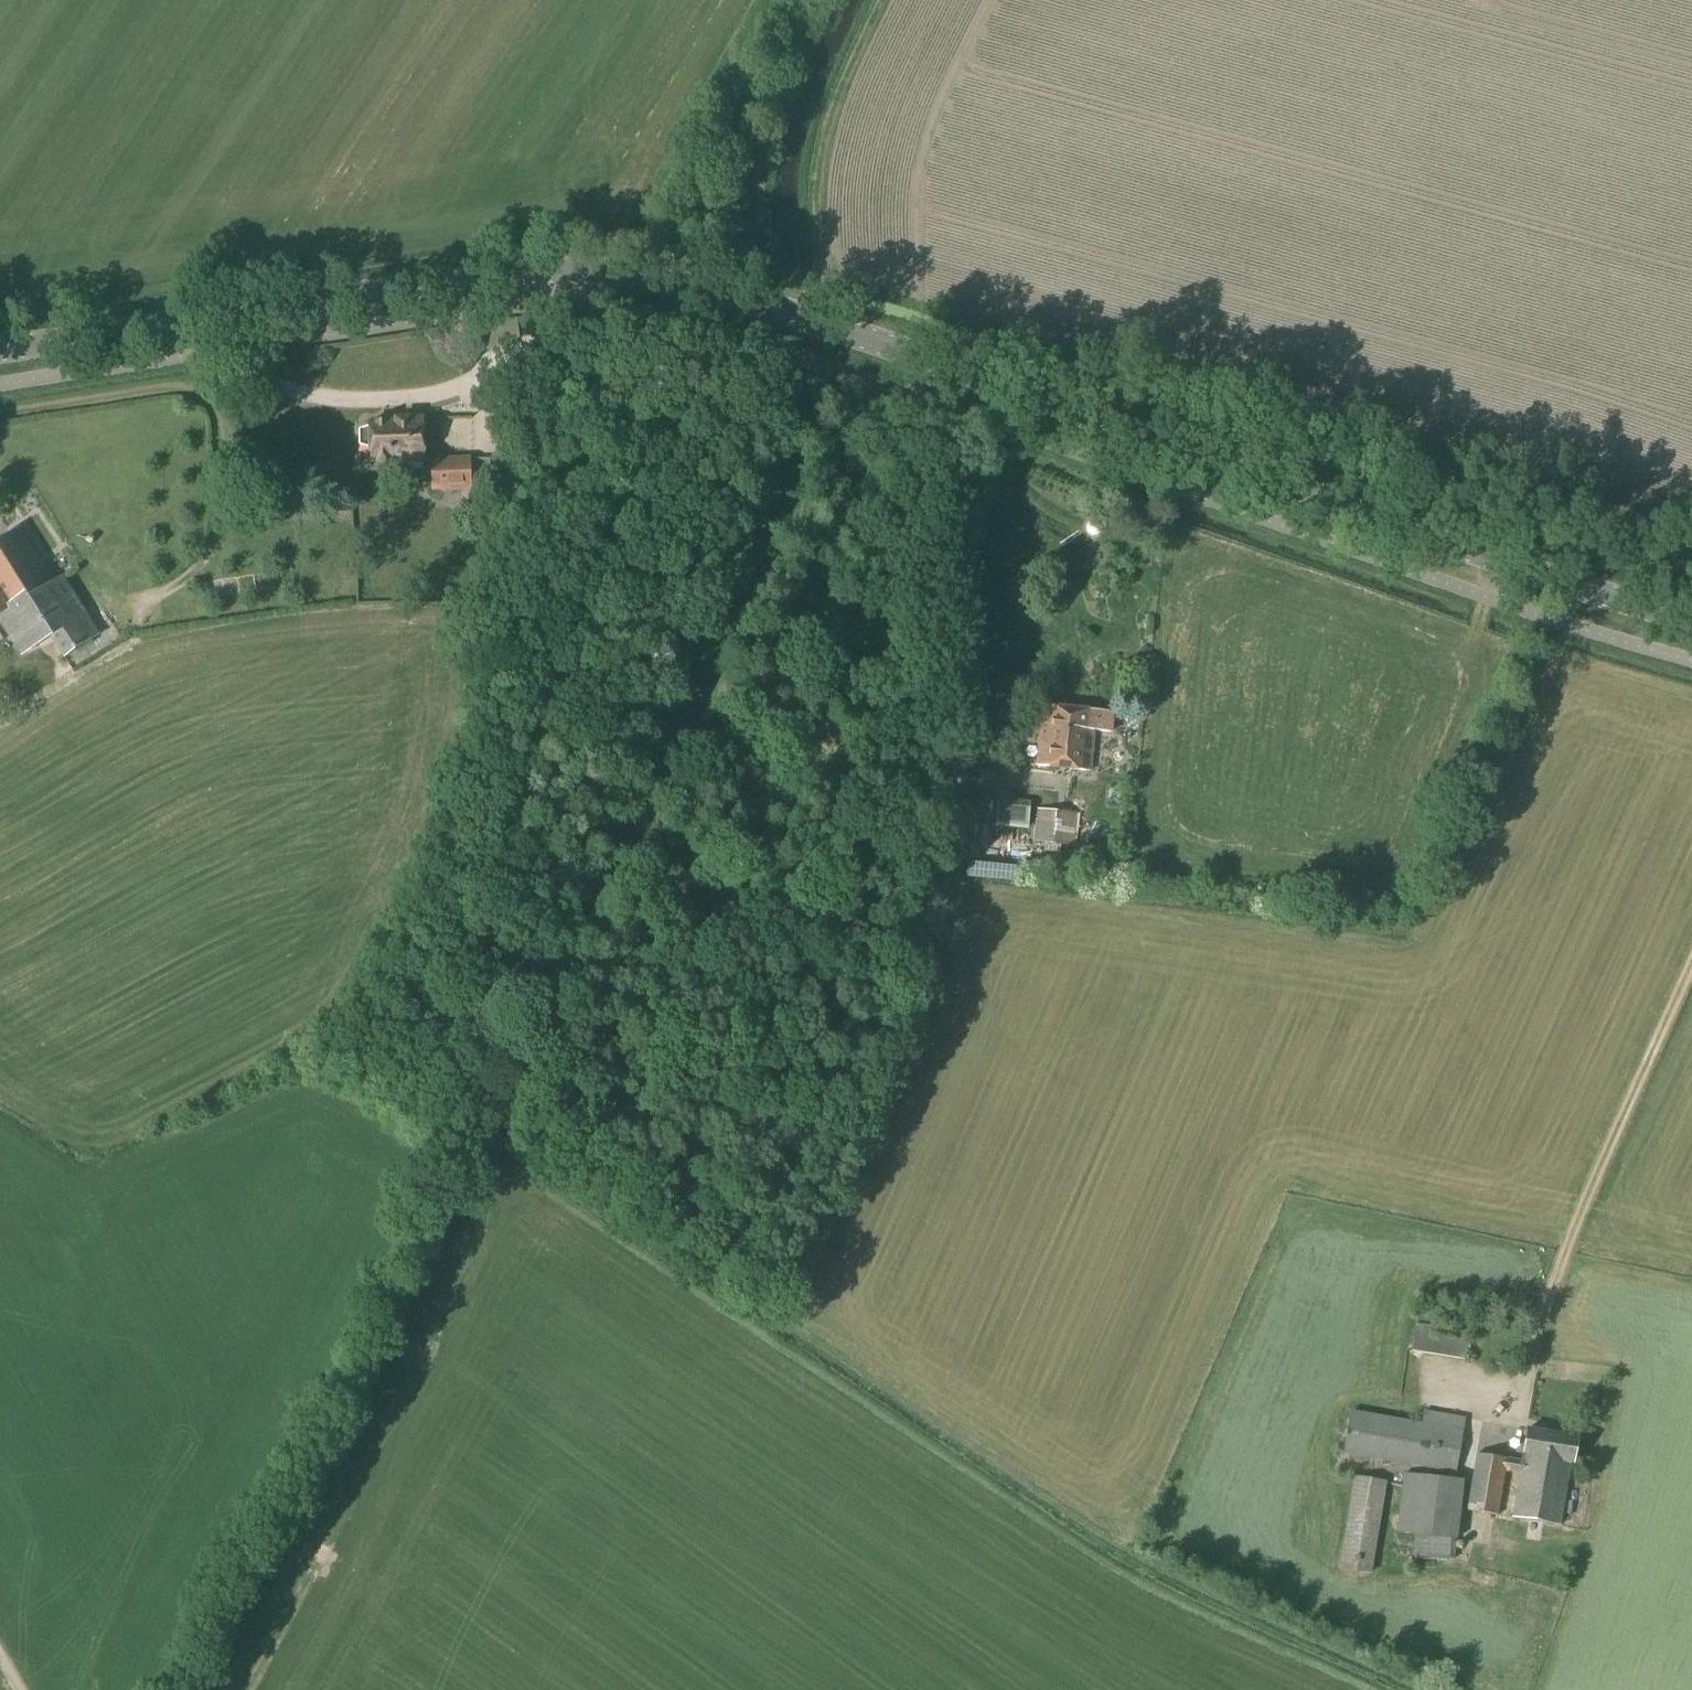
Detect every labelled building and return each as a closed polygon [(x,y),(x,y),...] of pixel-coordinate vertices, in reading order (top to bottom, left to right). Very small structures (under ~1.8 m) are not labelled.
[(371,463),(424,461),(423,419),(395,420),(396,422),(370,423),(370,427),(358,431),(359,446),(371,449),(371,463)] [(431,489),(471,488),(470,460),(430,461),(431,489)] [(18,529),(0,540),(0,623),(21,655),(50,636),(64,657),(98,636),(60,578),(54,582),(18,529)] [(1042,706),(1036,766),(1089,772),(1093,731),(1111,733),(1113,713),(1042,706)] [(973,840),(976,802),(954,799),(952,839),(973,840)] [(1031,806),(999,803),(996,830),(1029,833),(1031,806)] [(1071,846),(1074,813),(1038,809),(1034,842),(1071,846)] [(1467,1361),(1471,1340),(1431,1335),(1432,1326),(1415,1324),(1411,1352),(1467,1361)] [(1421,1423),(1350,1410),(1342,1454),(1455,1473),(1463,1430),(1465,1418),(1423,1411),(1421,1423)] [(1572,1463),(1576,1437),(1526,1429),(1522,1455),(1521,1460),(1506,1458),(1505,1459),(1477,1455),(1466,1510),(1499,1516),(1505,1472),(1518,1474),(1511,1519),(1560,1527),(1572,1463)] [(1456,1540),(1462,1479),(1403,1473),(1396,1533),(1415,1535),(1413,1557),(1454,1561),(1456,1540)] [(1371,1574),(1386,1482),(1353,1477),(1337,1570),(1371,1574)]
